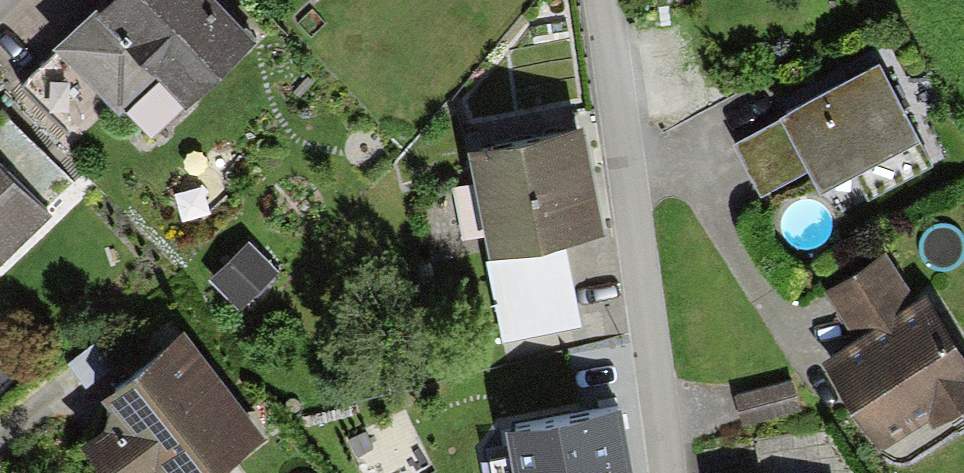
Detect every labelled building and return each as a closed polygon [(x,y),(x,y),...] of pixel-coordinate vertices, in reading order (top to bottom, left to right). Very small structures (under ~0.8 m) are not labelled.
[(230,0),(89,0),(51,38),(119,108),(162,66),(190,95),(258,29),(230,0)] [(925,140),(884,66),(733,148),(762,201),(807,176),(819,198),(925,140)] [(578,131),(468,154),(490,259),(600,236),(578,131)] [(0,158),(0,249),(45,206),(0,158)] [(565,251),(486,267),(500,341),(580,325),(565,251)] [(879,251),(826,285),(859,338),(825,359),(878,445),(963,392),(963,338),(933,288),(911,302),(879,251)] [(102,381),(124,412),(90,437),(116,472),(149,472),(163,462),(171,472),(195,472),(259,427),(183,323),(102,381)] [(794,382),(734,399),(742,431),(803,415),(794,382)] [(507,427),(515,472),(629,472),(617,408),(507,427)]
